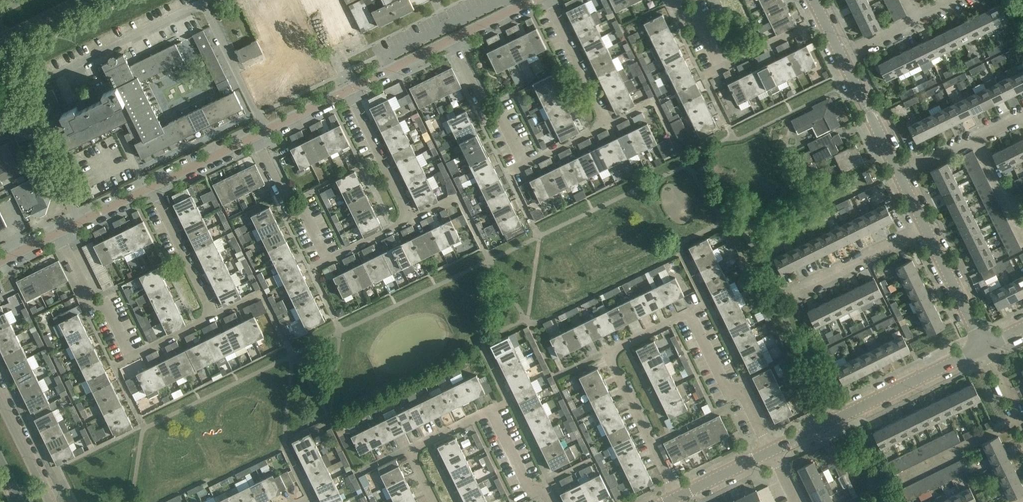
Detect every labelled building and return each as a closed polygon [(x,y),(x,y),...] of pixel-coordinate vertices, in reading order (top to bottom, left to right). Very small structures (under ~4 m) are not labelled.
[(316,32),(341,20),(331,0),(300,0),(316,32)] [(348,6),(349,6),(362,32),(379,24),(379,25),(414,8),(414,7),(427,0),(345,0),(348,6)] [(572,23),(591,14),(585,2),(584,3),(582,0),(571,0),(565,3),(569,10),(567,11),(572,23)] [(628,0),(610,0),(616,12),(630,5),(628,0)] [(772,20),(788,12),(790,11),(788,7),(786,8),(782,0),(777,0),(765,6),(768,12),(766,13),(770,21),(772,20)] [(870,5),(868,0),(853,0),(849,2),(854,13),(870,5)] [(886,4),(889,10),(901,4),(900,0),(895,0),(886,4)] [(904,9),(901,4),(889,10),(892,15),(904,9)] [(613,12),(609,5),(605,7),(608,14),(613,12)] [(870,5),(854,13),(859,24),(876,16),(870,5)] [(989,10),(997,26),(1008,21),(1000,5),(989,10)] [(904,9),(892,15),(894,21),(907,15),(904,9)] [(986,32),(997,26),(989,10),(978,16),(986,32)] [(772,20),(775,26),(773,27),(777,35),(797,25),(795,21),(793,22),(788,12),(772,20)] [(596,25),(591,14),(572,23),(578,34),(596,25)] [(650,35),(668,26),(663,14),(644,23),(650,35)] [(876,16),(859,24),(865,36),(881,28),(876,16)] [(986,32),(978,16),(967,21),(975,37),(986,32)] [(534,23),(531,18),(525,20),(528,26),(534,23)] [(616,30),(620,27),(617,20),(612,22),(616,30)] [(967,21),(956,26),(964,43),(975,37),(967,21)] [(246,36),(239,23),(232,27),(238,39),(246,36)] [(512,27),(514,33),(520,30),(517,24),(512,27)] [(602,36),(596,25),(578,34),(583,45),(602,36)] [(656,46),(674,37),(668,26),(650,35),(656,46)] [(956,26),(945,32),(953,48),(964,43),(956,26)] [(508,35),(514,33),(512,27),(506,30),(508,35)] [(624,35),(620,27),(616,30),(619,37),(624,35)] [(536,28),(526,33),(536,53),(546,48),(536,28)] [(53,90),(41,95),(68,151),(126,123),(136,143),(135,143),(142,158),(184,137),(186,138),(186,136),(226,117),(228,117),(228,116),(243,108),(234,91),(233,91),(203,30),(192,35),(222,97),(178,119),(176,118),(175,119),(163,126),(141,81),(184,60),(175,44),(130,66),(124,54),(117,58),(114,56),(110,57),(109,62),(102,65),(114,88),(104,93),(106,98),(79,111),(77,107),(62,114),(57,102),(58,101),(53,90)] [(953,48),(945,32),(934,37),(942,53),(953,48)] [(526,33),(517,38),(527,58),(536,53),(526,33)] [(492,37),(495,42),(500,39),(498,34),(492,37)] [(589,57),(607,48),(613,45),(607,34),(602,36),(583,45),(589,57)] [(628,36),(632,44),(636,42),(632,34),(628,36)] [(804,40),(801,34),(796,37),(798,43),(804,40)] [(495,42),(492,37),(486,39),(489,45),(495,42)] [(651,48),(657,60),(661,57),(679,48),(674,37),(656,46),(651,48)] [(945,59),(942,53),(934,37),(923,43),(931,59),(934,64),(945,59)] [(1016,37),(1010,40),(1012,46),(1019,42),(1016,37)] [(507,43),(517,63),(527,58),(517,38),(507,43)] [(254,57),(263,53),(261,48),(256,40),(251,42),(252,43),(237,50),(237,49),(235,50),(236,52),(237,52),(239,56),(238,56),(241,64),(243,63),(242,62),(253,57),(254,57)] [(782,44),(784,50),(790,47),(787,41),(782,44)] [(640,49),(636,42),(632,44),(635,51),(640,49)] [(507,68),(517,63),(507,43),(497,47),(507,68)] [(923,43),(912,48),(920,64),(931,59),(923,43)] [(779,52),(784,50),(782,44),(776,47),(779,52)] [(1000,44),(994,47),(997,53),(1003,50),(1000,44)] [(797,50),(807,70),(817,65),(807,45),(797,50)] [(1022,50),(1020,45),(1014,48),(1016,54),(1022,50)] [(507,68),(497,47),(487,52),(497,72),(507,68)] [(990,56),(997,53),(994,47),(987,51),(990,56)] [(595,68),(613,59),(607,48),(589,57),(595,68)] [(679,48),(661,57),(667,69),(685,60),(679,48)] [(912,48),(901,53),(909,70),(920,64),(912,48)] [(631,50),(627,52),(631,60),(635,57),(631,50)] [(797,75),(807,70),(797,50),(787,55),(797,75)] [(762,54),(765,59),(771,56),(768,51),(762,54)] [(901,53),(890,59),(898,75),(909,70),(901,53)] [(998,56),(1001,62),(1007,59),(1004,53),(998,56)] [(643,66),(647,64),(651,62),(648,55),(639,59),(643,66)] [(777,60),(787,80),(797,75),(787,55),(777,60)] [(978,55),(972,58),(975,64),(981,61),(978,55)] [(994,65),(1001,62),(998,56),(991,59),(994,65)] [(975,64),(972,58),(965,62),(968,67),(975,64)] [(600,79),(618,70),(613,59),(595,68),(600,79)] [(898,75),(890,59),(879,64),(887,81),(898,75)] [(672,80),(690,71),(685,60),(667,69),(672,80)] [(743,63),(745,69),(751,66),(748,60),(743,63)] [(787,80),(777,60),(767,64),(777,85),(787,80)] [(633,77),(638,75),(642,73),(637,61),(628,66),(633,77)] [(745,69),(743,63),(737,66),(740,71),(745,69)] [(651,72),(647,64),(643,66),(646,74),(651,72)] [(777,85),(767,64),(758,69),(768,89),(770,95),(780,90),(777,85)] [(976,67),(978,72),(985,69),(982,64),(976,67)] [(956,66),(950,69),(953,75),(959,72),(956,66)] [(972,76),(978,72),(976,67),(969,70),(972,76)] [(438,74),(447,95),(462,88),(452,68),(448,69),(449,72),(439,77),(438,74)] [(618,70),(600,79),(606,91),(624,82),(631,78),(629,79),(623,68),(618,70)] [(748,74),(758,94),(768,89),(758,69),(748,74)] [(953,75),(950,69),(939,75),(942,80),(953,75)] [(732,75),(729,70),(723,73),(726,78),(732,75)] [(678,91),(696,82),(690,71),(672,80),(678,91)] [(1019,72),(1008,77),(1016,94),(1022,90),(1022,79),(1019,72)] [(646,80),(642,73),(638,75),(642,82),(646,80)] [(447,95),(438,74),(434,76),(435,78),(425,83),(424,81),(433,101),(447,95)] [(748,99),(758,94),(748,74),(738,79),(748,99)] [(533,84),(539,95),(557,86),(551,75),(533,84)] [(963,80),(960,75),(954,78),(956,83),(963,80)] [(934,77),(928,80),(931,86),(937,83),(934,77)] [(1016,94),(1008,77),(997,83),(1005,99),(1016,94)] [(606,91),(611,102),(629,93),(637,89),(631,78),(624,82),(606,91)] [(956,83),(954,78),(947,81),(950,86),(956,83)] [(650,82),(654,89),(658,87),(655,79),(650,82)] [(738,104),(748,99),(738,79),(728,84),(738,104)] [(931,86),(928,80),(921,83),(924,89),(931,86)] [(433,101),(424,81),(420,83),(421,85),(411,90),(410,88),(409,88),(419,108),(433,101)] [(683,103),(702,94),(696,82),(678,91),(683,103)] [(994,104),(1005,99),(997,83),(986,88),(994,104)] [(654,96),(648,84),(644,86),(649,98),(654,96)] [(941,91),(938,85),(932,88),(934,94),(941,91)] [(563,98),(557,86),(539,95),(544,107),(563,98)] [(658,87),(654,89),(657,96),(662,94),(658,87)] [(912,88),(906,91),(908,97),(915,93),(912,88)] [(934,94),(932,88),(925,92),(928,97),(934,94)] [(994,104),(986,88),(975,94),(983,110),(994,104)] [(629,93),(611,102),(617,114),(635,105),(630,93),(637,89),(629,93)] [(902,100),(908,97),(906,91),(900,94),(902,100)] [(376,119),(394,110),(388,99),(387,99),(384,92),(369,99),(372,107),(370,108),(376,119)] [(404,96),(408,103),(412,101),(409,94),(404,96)] [(678,105),(684,117),(689,114),(707,105),(702,94),(683,103),(678,105)] [(972,115),(983,110),(975,94),(964,99),(972,115)] [(517,97),(521,104),(525,102),(521,95),(517,97)] [(916,96),(910,99),(912,105),(919,101),(916,96)] [(460,104),(457,98),(450,101),(453,105),(454,107),(460,104)] [(550,118),(568,109),(563,98),(544,107),(550,118)] [(906,108),(912,105),(910,99),(903,102),(906,108)] [(953,104),(961,121),(972,115),(964,99),(953,104)] [(827,104),(825,100),(812,106),(814,109),(806,114),(791,121),(798,134),(812,127),(817,137),(827,132),(840,125),(836,117),(839,115),(833,103),(829,105),(827,104)] [(416,109),(412,101),(408,103),(412,111),(416,109)] [(529,110),(525,102),(521,104),(524,112),(529,110)] [(665,112),(669,109),(666,102),(661,104),(665,112)] [(950,126),(961,121),(953,104),(942,110),(950,126)] [(446,111),(443,105),(437,108),(440,114),(446,111)] [(694,125),(713,116),(707,105),(689,114),(694,125)] [(574,120),(568,109),(550,118),(556,129),(574,120)] [(665,112),(671,123),(680,118),(678,114),(673,116),(669,109),(665,112)] [(376,119),(381,131),(400,122),(394,110),(376,119)] [(931,115),(939,131),(950,126),(942,110),(931,115)] [(453,131),(472,122),(466,111),(448,120),(442,123),(448,134),(453,131)] [(645,118),(642,113),(636,115),(639,121),(645,118)] [(337,120),(334,114),(329,117),(331,122),(337,120)] [(928,137),(939,131),(931,115),(920,121),(928,137)] [(713,116),(694,125),(700,137),(718,128),(713,116)] [(415,119),(419,126),(424,124),(420,117),(415,119)] [(532,127),(536,125),(532,117),(528,120),(532,127)] [(680,118),(671,123),(676,134),(684,130),(686,129),(682,122),(680,118)] [(622,122),(625,128),(631,125),(628,119),(622,122)] [(574,120),(556,129),(561,141),(579,132),(574,120)] [(315,124),(318,129),(323,126),(321,121),(315,124)] [(917,142),(928,137),(920,121),(909,126),(917,142)] [(405,133),(400,122),(381,131),(387,142),(405,133)] [(477,134),(472,122),(453,131),(459,143),(477,134)] [(619,130),(625,128),(622,122),(617,125),(619,130)] [(648,123),(637,128),(647,148),(649,151),(651,150),(650,147),(657,144),(664,158),(676,152),(669,137),(657,143),(648,123)] [(318,129),(315,124),(309,126),(312,132),(318,129)] [(419,126),(423,133),(427,131),(424,124),(419,126)] [(330,130),(341,152),(344,151),(342,148),(350,145),(340,125),(330,130)] [(540,132),(536,125),(532,127),(535,134),(540,132)] [(647,148),(637,128),(628,133),(638,153),(647,148)] [(603,132),(606,137),(611,134),(609,129),(603,132)] [(0,130),(0,185),(3,184),(1,180),(29,167),(12,132),(3,136),(0,130)] [(296,133),(298,139),(304,136),(301,130),(296,133)] [(330,130),(320,134),(330,154),(338,151),(339,154),(341,152),(330,130)] [(687,135),(684,130),(676,134),(680,142),(684,140),(683,137),(687,135)] [(431,133),(435,140),(439,138),(436,131),(431,133)] [(606,137),(603,132),(597,135),(600,140),(606,137)] [(298,139),(296,133),(290,136),(293,141),(298,139)] [(392,153),(411,144),(405,133),(387,142),(392,153)] [(628,158),(638,153),(628,133),(618,138),(628,158)] [(832,137),(830,133),(808,144),(811,150),(794,158),(803,176),(818,169),(815,163),(826,157),(827,160),(834,156),(843,173),(864,163),(856,145),(838,153),(837,151),(839,151),(835,144),(837,143),(838,145),(843,143),(838,133),(833,136),(834,136),(832,137)] [(320,134),(311,139),(322,162),(325,161),(323,158),(330,154),(320,134)] [(459,143),(465,154),(483,145),(477,134),(459,143)] [(435,140),(439,148),(443,145),(439,138),(435,140)] [(589,138),(584,141),(586,147),(592,144),(589,138)] [(618,138),(608,142),(618,162),(628,158),(618,138)] [(311,139),(301,144),(311,164),(318,160),(320,163),(322,162),(311,139)] [(426,141),(430,149),(435,146),(431,139),(426,141)] [(547,148),(544,140),(539,142),(543,150),(547,148)] [(581,149),(586,147),(584,141),(578,144),(581,149)] [(599,147),(609,167),(618,162),(608,142),(599,147)] [(1015,143),(1004,149),(1012,165),(1022,159),(1015,143)] [(301,144),(291,149),(301,169),(303,168),(311,164),(301,144)] [(416,156),(411,144),(392,153),(398,164),(416,156)] [(470,165),(488,156),(483,145),(465,154),(470,165)] [(438,154),(435,146),(430,149),(434,156),(438,154)] [(609,167),(599,147),(589,152),(599,172),(609,167)] [(570,148),(564,151),(567,156),(572,154),(570,148)] [(1012,165),(1004,149),(993,154),(1001,170),(1012,165)] [(961,156),(964,162),(976,156),(973,150),(961,156)] [(567,156),(564,151),(558,154),(561,159),(567,156)] [(589,177),(599,172),(589,152),(579,157),(589,177)] [(451,161),(447,153),(442,155),(446,163),(451,161)] [(404,176),(422,167),(416,156),(398,164),(404,176)] [(494,168),(488,156),(470,165),(476,177),(494,168)] [(979,162),(976,156),(964,162),(966,168),(979,162)] [(460,161),(458,157),(451,161),(446,163),(452,174),(460,170),(456,163),(460,161)] [(579,157),(569,162),(579,182),(589,177),(579,157)] [(544,160),(547,166),(553,163),(550,158),(544,160)] [(541,169),(547,166),(544,160),(539,163),(541,169)] [(438,164),(441,171),(446,169),(442,162),(438,164)] [(559,166),(569,186),(571,191),(581,186),(579,182),(569,162),(559,166)] [(966,168),(969,173),(982,167),(979,162),(966,168)] [(931,171),(937,182),(953,174),(947,163),(931,171)] [(241,171),(251,191),(265,184),(255,164),(251,166),(252,168),(242,173),(241,171)] [(560,191),(569,186),(559,166),(550,171),(560,191)] [(427,178),(422,167),(404,176),(409,187),(427,178)] [(533,173),(531,167),(525,170),(528,175),(533,173)] [(984,172),(982,167),(969,173),(972,179),(984,172)] [(481,188),(499,179),(494,168),(476,177),(481,188)] [(445,183),(451,181),(446,169),(441,171),(445,179),(446,183),(445,183)] [(873,181),(868,170),(862,173),(868,184),(873,181)] [(251,191),(241,171),(237,173),(239,175),(229,180),(227,178),(237,198),(251,191)] [(342,192),(360,183),(355,171),(337,180),(342,192)] [(550,171),(540,176),(551,199),(554,198),(552,195),(560,191),(550,171)] [(625,175),(627,181),(637,176),(634,171),(625,175)] [(972,179),(974,184),(987,178),(984,172),(972,179)] [(457,185),(462,183),(468,180),(465,173),(458,177),(458,176),(454,178),(457,185)] [(958,185),(953,174),(937,182),(942,193),(958,185)] [(549,200),(551,199),(540,176),(530,181),(540,201),(548,197),(549,200)] [(40,189),(35,177),(11,189),(13,194),(25,217),(31,214),(40,217),(46,214),(51,197),(48,192),(40,189)] [(237,198),(227,178),(223,179),(225,182),(215,187),(214,184),(213,185),(223,205),(232,200),(237,198)] [(409,187),(415,198),(433,189),(427,178),(409,187)] [(990,183),(987,178),(974,184),(977,190),(990,183)] [(1013,181),(1020,193),(1022,192),(1022,187),(1019,178),(1013,181)] [(487,199),(505,190),(499,179),(481,188),(487,199)] [(457,192),(451,181),(445,183),(448,195),(454,194),(457,192)] [(1014,196),(1020,193),(1013,181),(1008,184),(1014,196)] [(348,203),(366,194),(360,183),(342,192),(348,203)] [(462,183),(457,185),(461,193),(465,191),(462,183)] [(977,190),(980,195),(992,189),(990,183),(977,190)] [(942,193),(947,204),(964,196),(958,185),(942,193)] [(179,216),(198,207),(192,195),(191,196),(187,188),(172,196),(176,203),(174,204),(179,216)] [(320,193),(324,201),(328,199),(335,196),(331,188),(320,193)] [(864,191),(867,196),(873,193),(871,188),(864,191)] [(439,201),(433,189),(415,198),(420,210),(439,201)] [(995,194),(992,189),(980,195),(982,201),(995,194)] [(208,192),(211,200),(216,198),(212,190),(208,192)] [(511,202),(505,190),(487,199),(492,211),(511,202)] [(586,195),(583,190),(574,195),(576,200),(577,201),(586,197),(586,195)] [(860,200),(867,196),(864,191),(858,194),(860,200)] [(463,197),(468,208),(473,206),(469,199),(472,197),(470,193),(463,197)] [(372,205),(366,194),(348,203),(353,214),(372,205)] [(982,201),(985,206),(998,200),(995,194),(982,201)] [(969,207),(964,196),(947,204),(953,215),(969,207)] [(216,198),(211,200),(215,207),(220,205),(216,198)] [(849,198),(842,202),(845,207),(851,204),(849,198)] [(328,199),(324,201),(327,208),(332,206),(328,199)] [(1000,205),(998,200),(985,206),(988,212),(1000,205)] [(511,202),(492,211),(498,222),(516,213),(511,202)] [(845,207),(842,202),(836,205),(839,210),(845,207)] [(885,204),(874,210),(882,226),(893,221),(885,204)] [(372,205),(353,214),(359,226),(377,217),(372,205)] [(988,212),(991,217),(1003,211),(1000,205),(988,212)] [(476,213),(473,206),(468,208),(472,216),(476,213)] [(185,227),(203,218),(198,207),(179,216),(185,227)] [(251,216),(257,227),(275,218),(270,207),(251,216)] [(975,218),(969,207),(953,215),(958,226),(975,218)] [(448,214),(445,209),(440,212),(442,217),(448,214)] [(531,212),(535,221),(544,216),(542,212),(535,209),(531,212)] [(820,212),(823,218),(830,215),(827,209),(820,212)] [(140,216),(138,210),(132,213),(135,219),(140,216)] [(871,231),(882,226),(874,210),(863,215),(871,231)] [(1006,217),(1003,211),(991,217),(993,223),(1006,217)] [(817,221),(823,218),(820,212),(814,215),(817,221)] [(222,222),(222,223),(227,220),(223,213),(212,218),(215,225),(222,222)] [(524,226),(523,224),(522,224),(516,213),(498,222),(491,225),(493,230),(500,226),(504,233),(506,232),(507,235),(509,240),(527,232),(524,226)] [(331,216),(335,223),(339,221),(336,214),(331,216)] [(468,223),(463,214),(458,217),(462,226),(468,223)] [(860,237),(871,231),(863,215),(852,221),(860,237)] [(432,216),(426,219),(429,224),(434,221),(432,216)] [(124,217),(118,220),(121,225),(127,223),(124,217)] [(383,228),(377,217),(359,226),(365,237),(383,228)] [(993,223),(996,228),(1009,222),(1008,221),(1006,217),(993,223)] [(190,238),(209,229),(203,218),(185,227),(190,238)] [(281,230),(275,218),(257,227),(263,239),(281,230)] [(980,229),(975,218),(958,226),(964,237),(980,229)] [(429,224),(426,219),(420,221),(423,227),(429,224)] [(121,225),(118,220),(113,223),(115,228),(121,225)] [(227,220),(222,223),(226,230),(231,228),(227,220)] [(451,220),(441,225),(452,248),(455,246),(453,244),(464,238),(462,234),(459,235),(451,220)] [(805,220),(798,223),(801,229),(808,225),(805,220)] [(143,221),(133,226),(143,246),(153,241),(143,221)] [(343,229),(339,221),(335,223),(338,231),(343,229)] [(479,231),(484,229),(480,221),(476,223),(479,231)] [(841,226),(849,242),(860,237),(852,221),(841,226)] [(1011,228),(1009,222),(996,228),(999,234),(1011,228)] [(801,229),(798,223),(792,226),(795,232),(801,229)] [(238,236),(243,234),(247,232),(246,230),(247,230),(245,224),(235,229),(238,236)] [(407,228),(409,233),(415,231),(412,225),(407,228)] [(452,248),(441,225),(431,229),(441,249),(448,246),(450,249),(452,248)] [(134,251),(143,246),(133,226),(124,231),(134,251)] [(838,248),(849,242),(841,226),(830,231),(838,248)] [(104,227),(99,229),(101,235),(107,232),(104,227)] [(409,233),(407,228),(401,231),(404,236),(409,233)] [(999,234),(1001,239),(1014,233),(1011,228),(999,234)] [(214,241),(209,229),(190,238),(196,250),(214,241)] [(431,254),(441,249),(431,229),(422,234),(431,254)] [(487,236),(484,229),(479,231),(483,238),(487,236)] [(969,248),(985,240),(980,229),(964,237),(969,248)] [(268,250),(286,241),(281,230),(263,239),(268,250)] [(114,235),(124,256),(134,251),(124,231),(114,235)] [(777,234),(779,239),(786,236),(783,231),(777,234)] [(827,253),(838,248),(830,231),(819,237),(827,253)] [(724,235),(728,243),(732,241),(729,233),(724,235)] [(1017,238),(1014,233),(1001,239),(1004,245),(1017,238)] [(246,242),(243,234),(238,236),(242,244),(246,242)] [(422,259),(431,254),(422,234),(412,239),(422,259)] [(779,239),(777,234),(770,237),(773,243),(779,239)] [(124,256),(114,235),(104,240),(114,260),(124,256)] [(393,235),(387,238),(390,243),(395,240),(393,235)] [(233,245),(238,243),(234,236),(230,238),(233,245)] [(351,244),(347,237),(342,239),(346,246),(351,244)] [(808,242),(816,258),(827,253),(819,237),(808,242)] [(196,250),(201,261),(220,252),(225,249),(219,238),(214,241),(196,250)] [(390,243),(387,238),(381,240),(384,246),(390,243)] [(689,247),(695,259),(713,250),(707,238),(689,247)] [(1004,245),(1007,250),(1019,244),(1017,238),(1004,245)] [(422,259),(412,239),(402,244),(413,267),(416,265),(414,263),(422,259)] [(104,265),(114,260),(104,240),(94,245),(95,247),(98,253),(101,258),(104,264),(104,265)] [(969,248),(975,259),(991,251),(985,240),(969,248)] [(292,252),(286,241),(268,250),(274,261),(292,252)] [(732,241),(728,243),(731,250),(736,248),(732,241)] [(85,253),(95,247),(94,245),(92,242),(82,247),(85,253)] [(805,264),(816,258),(808,242),(797,248),(805,264)] [(235,254),(237,258),(244,254),(238,243),(233,245),(237,253),(235,254)] [(367,247),(370,253),(376,250),(373,244),(367,247)] [(392,248),(402,268),(405,275),(415,270),(413,267),(412,264),(402,244),(392,248)] [(1022,250),(1019,244),(1007,250),(1010,256),(1022,250)] [(85,253),(88,258),(98,253),(95,247),(85,253)] [(370,253),(367,247),(362,250),(364,255),(370,253)] [(383,253),(392,273),(402,268),(392,248),(383,253)] [(786,253),(794,269),(805,264),(797,248),(786,253)] [(246,252),(249,259),(254,257),(250,250),(246,252)] [(700,270),(718,261),(713,250),(695,259),(700,270)] [(991,251),(975,259),(980,271),(991,265),(996,263),(991,251)] [(207,272),(225,263),(220,252),(201,261),(207,272)] [(279,273),(298,264),(292,252),(274,261),(279,273)] [(98,253),(88,258),(90,263),(101,258),(98,253)] [(373,258),(383,278),(390,274),(392,273),(383,253),(373,258)] [(783,275),(794,269),(786,253),(775,258),(783,275)] [(235,263),(239,270),(245,268),(249,266),(244,254),(237,258),(239,261),(235,263)] [(354,254),(348,257),(351,262),(356,259),(354,254)] [(735,258),(739,265),(743,263),(740,256),(735,258)] [(258,264),(254,257),(249,259),(253,267),(258,264)] [(351,262),(348,257),(342,260),(345,265),(351,262)] [(93,269),(104,264),(101,258),(90,263),(93,269)] [(373,283),(383,278),(373,258),(363,263),(373,283)] [(1010,259),(1003,262),(1006,268),(1013,264),(1010,259)] [(45,267),(44,267),(54,288),(68,281),(58,260),(54,262),(56,265),(46,270),(45,267)] [(901,279),(918,271),(912,260),(896,268),(901,279)] [(996,263),(991,265),(996,274),(1007,269),(1006,268),(1003,262),(1002,260),(996,263)] [(706,282),(724,273),(718,261),(700,270),(706,282)] [(212,283),(231,274),(225,263),(207,272),(212,283)] [(334,263),(328,266),(331,272),(337,269),(334,263)] [(373,283),(363,263),(353,267),(353,268),(363,287),(373,283)] [(749,275),(743,263),(739,265),(744,277),(749,275)] [(96,274),(106,269),(104,265),(104,264),(93,269),(96,274)] [(303,275),(298,264),(279,273),(285,284),(282,285),(303,275)] [(656,268),(658,273),(659,273),(663,282),(671,278),(664,264),(656,268)] [(984,280),(996,274),(991,265),(980,271),(984,280)] [(249,266),(245,268),(248,275),(253,273),(249,266)] [(31,274),(30,274),(40,294),(54,288),(44,267),(41,269),(42,271),(32,276),(31,274)] [(356,291),(363,287),(353,267),(344,272),(355,295),(357,294),(356,291)] [(146,288),(164,279),(158,268),(140,276),(146,288)] [(658,273),(656,268),(649,271),(651,276),(658,273)] [(98,280),(109,274),(106,269),(96,274),(98,280)] [(907,290),(923,282),(918,271),(901,279),(907,290)] [(257,275),(260,282),(265,280),(261,272),(257,275)] [(355,295),(344,272),(334,277),(343,297),(351,293),(353,297),(355,295)] [(633,279),(636,284),(644,280),(643,280),(647,278),(645,273),(633,279)] [(724,273),(706,282),(712,293),(733,282),(729,284),(724,273)] [(40,294),(30,274),(27,276),(28,278),(18,283),(17,281),(16,281),(26,301),(40,294)] [(109,274),(98,280),(101,285),(112,280),(109,274)] [(236,286),(231,274),(212,283),(218,295),(236,286)] [(290,295),(309,286),(303,275),(282,285),(284,290),(287,289),(290,295)] [(1013,281),(1021,297),(1022,296),(1022,276),(1013,281)] [(675,278),(664,283),(673,301),(684,295),(675,278)] [(746,281),(750,288),(754,286),(751,278),(746,281)] [(170,290),(164,279),(146,288),(148,292),(136,298),(139,305),(151,299),(170,290)] [(636,284),(633,279),(622,285),(626,291),(630,289),(629,287),(636,284)] [(874,279),(863,284),(871,300),(882,295),(874,279)] [(883,288),(888,286),(885,279),(880,282),(883,288)] [(985,295),(989,302),(994,299),(999,308),(1010,303),(1002,287),(998,279),(987,285),(991,292),(985,295)] [(114,285),(112,280),(101,285),(104,291),(114,285)] [(265,280),(260,282),(264,289),(269,287),(265,280)] [(260,289),(257,281),(252,283),(256,291),(260,289)] [(1021,297),(1013,281),(1002,287),(1010,303),(1021,297)] [(712,293),(717,304),(735,295),(739,294),(733,282),(712,293)] [(928,293),(923,282),(907,290),(912,301),(928,293)] [(673,301),(664,283),(652,289),(661,307),(673,301)] [(863,284),(852,290),(860,306),(871,300),(863,284)] [(242,297),(236,286),(218,295),(224,306),(242,297)] [(296,307),(314,298),(309,286),(290,295),(296,307)] [(618,286),(611,290),(613,295),(621,291),(618,286)] [(760,297),(758,293),(754,286),(750,288),(753,295),(749,297),(751,302),(760,297)] [(891,292),(888,286),(883,288),(886,295),(891,292)] [(132,288),(129,289),(128,288),(124,290),(127,297),(132,295),(135,293),(132,288)] [(652,289),(641,294),(650,312),(661,307),(652,289)] [(157,311),(175,302),(170,290),(151,299),(157,311)] [(613,295),(611,290),(603,294),(606,299),(613,295)] [(841,295),(849,311),(860,306),(852,290),(841,295)] [(918,312),(934,304),(928,293),(912,301),(918,312)] [(630,300),(639,318),(650,312),(641,294),(630,300)] [(132,295),(127,297),(131,304),(135,302),(132,295)] [(268,297),(272,305),(276,302),(273,295),(268,297)] [(741,307),(735,295),(717,304),(723,315),(741,307)] [(838,317),(849,311),(841,295),(830,300),(838,317)] [(55,302),(52,297),(46,300),(48,305),(55,302)] [(596,297),(588,301),(591,306),(598,302),(596,297)] [(314,298),(296,307),(301,318),(320,309),(314,298)] [(627,323),(639,318),(630,300),(618,305),(627,323)] [(838,317),(830,300),(819,306),(827,322),(838,317)] [(276,302),(272,305),(277,316),(285,312),(280,301),(276,303),(276,302)] [(583,310),(591,306),(588,301),(581,305),(583,310)] [(761,311),(766,308),(762,301),(757,303),(758,305),(747,310),(750,316),(761,310),(761,311)] [(890,304),(893,310),(899,308),(895,301),(890,304)] [(162,322),(181,313),(175,302),(157,311),(162,322)] [(256,304),(249,307),(251,311),(254,316),(255,318),(261,315),(256,304)] [(923,323),(939,315),(934,304),(918,312),(923,323)] [(36,305),(30,308),(33,314),(39,311),(36,305)] [(251,311),(249,307),(249,305),(243,308),(246,314),(251,311)] [(616,329),(627,323),(618,305),(607,311),(616,329)] [(11,324),(5,312),(4,313),(1,306),(0,306),(0,329),(11,324)] [(596,316),(605,334),(616,329),(607,311),(601,314),(597,306),(592,308),(596,316)] [(827,322),(819,306),(808,311),(816,327),(827,322)] [(25,317),(29,315),(26,307),(21,310),(25,317)] [(577,307),(566,312),(568,317),(579,312),(577,307)] [(728,327),(746,318),(741,307),(723,315),(728,327)] [(769,316),(766,308),(761,311),(765,318),(769,316)] [(899,308),(893,310),(899,321),(904,319),(904,318),(903,318),(901,314),(902,314),(899,308)] [(320,309),(301,318),(307,330),(325,321),(320,309)] [(65,334),(84,325),(78,314),(71,317),(68,310),(59,315),(53,318),(57,325),(60,323),(65,334)] [(138,320),(143,317),(139,310),(135,312),(138,320)] [(884,310),(878,314),(880,319),(887,316),(884,310)] [(229,315),(232,320),(238,318),(235,312),(229,315)] [(568,317),(566,312),(558,316),(561,321),(568,317)] [(181,313),(162,322),(168,334),(186,325),(181,313)] [(880,319),(878,314),(871,317),(874,322),(880,319)] [(33,322),(29,315),(25,317),(30,328),(35,326),(33,322)] [(226,323),(232,320),(229,315),(224,318),(226,323)] [(279,320),(283,327),(287,325),(292,323),(288,315),(279,320)] [(945,326),(939,315),(923,323),(928,334),(945,326)] [(264,336),(255,318),(254,316),(244,321),(254,341),(264,336)] [(605,334),(596,316),(584,322),(593,340),(605,334)] [(893,316),(882,322),(884,327),(896,322),(893,316)] [(144,331),(148,329),(143,317),(138,320),(144,331)] [(861,322),(856,325),(858,330),(869,325),(866,317),(860,320),(861,322)] [(734,338),(752,329),(746,318),(728,327),(734,338)] [(553,324),(551,319),(543,323),(545,328),(553,324)] [(235,326),(244,346),(254,341),(244,321),(235,326)] [(210,325),(213,330),(218,327),(216,322),(210,325)] [(584,322),(573,327),(582,345),(593,340),(584,322)] [(878,330),(884,327),(882,322),(875,325),(878,330)] [(0,329),(0,343),(17,335),(11,324),(0,329)] [(768,326),(772,333),(777,331),(773,324),(768,326)] [(901,326),(904,332),(909,330),(906,324),(901,326)] [(71,346),(89,337),(84,325),(65,334),(71,346)] [(291,332),(287,325),(283,327),(286,335),(291,332)] [(852,333),(858,330),(856,325),(849,328),(852,333)] [(237,356),(247,351),(244,346),(235,326),(225,331),(235,351),(237,356)] [(148,329),(144,331),(150,343),(154,340),(150,333),(155,331),(153,327),(148,329)] [(573,327),(562,333),(571,351),(582,345),(573,327)] [(860,332),(862,338),(873,333),(871,327),(860,332)] [(739,349),(757,341),(752,329),(734,338),(739,349)] [(40,337),(37,330),(32,332),(36,340),(40,337)] [(912,336),(909,330),(904,332),(907,339),(912,336)] [(196,331),(190,334),(193,340),(193,339),(195,343),(200,340),(199,337),(196,331)] [(225,331),(215,335),(218,341),(225,355),(233,352),(235,351),(225,331)] [(525,333),(529,340),(533,338),(530,331),(525,333)] [(778,345),(782,342),(777,331),(772,333),(767,336),(773,347),(778,345)] [(840,332),(834,335),(836,341),(843,337),(840,332)] [(860,332),(853,336),(856,341),(862,338),(860,332)] [(497,356),(515,347),(520,345),(514,333),(491,344),(497,356)] [(559,357),(571,351),(562,333),(550,339),(559,357)] [(43,336),(47,343),(51,341),(48,334),(43,336)] [(188,342),(193,340),(190,334),(185,337),(188,342)] [(4,355),(22,346),(17,335),(0,343),(0,347),(4,355)] [(215,335),(205,340),(217,363),(219,362),(218,359),(225,355),(215,335)] [(675,335),(670,338),(674,345),(679,343),(675,335)] [(836,341),(834,335),(827,338),(830,344),(836,341)] [(902,335),(891,341),(899,357),(910,351),(902,335)] [(36,340),(39,347),(44,345),(40,337),(36,340)] [(76,357),(95,348),(89,337),(71,346),(76,357)] [(533,338),(529,340),(535,351),(539,349),(533,338)] [(217,363),(205,340),(196,345),(206,365),(213,361),(214,364),(217,363)] [(642,361),(660,352),(654,340),(636,349),(642,361)] [(838,343),(840,349),(847,346),(844,340),(838,343)] [(51,341),(47,343),(50,351),(55,348),(51,341)] [(171,344),(174,349),(179,346),(177,341),(171,344)] [(763,352),(757,341),(739,349),(745,361),(763,352)] [(888,362),(899,357),(891,341),(880,346),(888,362)] [(782,342),(778,345),(781,352),(783,356),(788,354),(782,342)] [(682,350),(679,343),(674,345),(678,352),(682,350)] [(840,349),(838,343),(831,346),(834,352),(840,349)] [(174,349),(171,344),(165,346),(168,352),(174,349)] [(196,345),(186,350),(197,373),(198,372),(196,370),(206,365),(196,345)] [(4,355),(9,367),(28,358),(22,346),(4,355)] [(877,368),(888,362),(880,346),(869,352),(877,368)] [(520,359),(515,347),(497,356),(502,367),(520,359)] [(82,368),(100,359),(95,348),(76,357),(82,368)] [(535,351),(540,363),(545,361),(539,349),(535,351)] [(151,353),(154,359),(160,356),(157,350),(151,353)] [(197,373),(186,350),(176,354),(186,375),(193,371),(195,374),(197,373)] [(648,372),(665,363),(660,352),(642,361),(648,372)] [(763,352),(745,361),(751,372),(769,363),(763,352)] [(858,357),(866,373),(877,368),(869,352),(858,357)] [(47,362),(51,360),(48,353),(43,355),(47,362)] [(148,361),(154,359),(151,353),(146,356),(148,361)] [(186,375),(176,354),(167,359),(177,379),(178,382),(180,381),(179,378),(186,375)] [(685,368),(690,365),(684,354),(680,356),(682,360),(685,368)] [(54,359),(58,366),(62,364),(59,356),(54,359)] [(502,367),(508,379),(526,370),(531,367),(525,356),(520,359),(502,367)] [(855,379),(866,373),(858,357),(847,362),(855,379)] [(15,378),(33,369),(28,358),(9,367),(15,378)] [(782,362),(784,366),(787,364),(791,372),(796,370),(790,358),(782,362)] [(100,359),(82,368),(87,380),(106,371),(100,359)] [(177,379),(167,359),(157,364),(167,384),(177,379)] [(55,367),(51,360),(47,362),(51,370),(55,367)] [(548,368),(545,361),(540,363),(544,370),(548,368)] [(458,365),(460,370),(467,366),(465,362),(458,365)] [(855,379),(847,362),(836,368),(844,384),(855,379)] [(653,383),(671,375),(665,363),(648,372),(653,383)] [(62,364),(58,366),(61,373),(66,371),(62,364)] [(147,369),(157,389),(167,384),(157,364),(147,369)] [(461,373),(460,370),(458,365),(450,369),(454,377),(461,373)] [(690,365),(685,368),(689,375),(693,373),(690,365)] [(585,389),(603,380),(598,368),(580,377),(585,389)] [(758,388),(776,379),(771,368),(753,376),(758,388)] [(39,380),(33,369),(15,378),(21,389),(39,380)] [(149,398),(159,393),(157,389),(147,369),(137,374),(138,375),(125,380),(132,394),(144,388),(147,394),(149,398)] [(513,390),(531,381),(526,370),(508,379),(513,390)] [(111,382),(106,371),(87,380),(93,391),(111,382)] [(435,376),(439,385),(439,384),(446,380),(442,373),(435,376)] [(797,383),(801,381),(797,374),(793,376),(797,383)] [(54,377),(58,385),(63,383),(59,375),(54,377)] [(477,375),(465,380),(474,398),(485,393),(486,394),(492,391),(487,380),(481,383),(477,375)] [(541,386),(548,383),(545,375),(538,377),(541,386)] [(659,395),(677,386),(671,375),(653,383),(659,395)] [(438,382),(435,376),(428,380),(430,385),(438,382)] [(548,378),(551,385),(556,383),(552,376),(548,378)] [(69,389),(73,386),(70,379),(65,381),(69,389)] [(782,391),(776,379),(758,388),(764,399),(782,391)] [(26,401),(44,392),(39,380),(21,389),(26,401)] [(463,404),(474,398),(465,380),(454,386),(463,404)] [(603,380),(585,389),(591,400),(609,391),(603,380)] [(531,381),(513,390),(519,401),(537,392),(531,381)] [(693,383),(696,390),(701,388),(697,381),(693,383)] [(805,388),(801,381),(797,383),(800,391),(805,388)] [(99,402),(117,393),(111,382),(93,391),(99,402)] [(63,383),(58,385),(62,392),(66,390),(63,383)] [(556,383),(551,385),(555,393),(559,391),(556,383)] [(412,388),(415,392),(422,388),(420,384),(412,388)] [(962,389),(970,405),(981,400),(973,384),(962,389)] [(77,394),(73,386),(69,389),(72,396),(77,394)] [(442,392),(451,409),(463,404),(454,386),(442,392)] [(677,386),(659,395),(664,406),(687,395),(687,394),(682,397),(677,386)] [(415,392),(412,388),(405,391),(407,396),(415,392)] [(563,390),(566,398),(571,396),(567,388),(563,390)] [(701,388),(696,390),(700,398),(704,395),(701,388)] [(959,411),(970,405),(962,389),(951,395),(959,411)] [(609,391),(591,400),(596,411),(614,402),(609,391)] [(764,399),(769,411),(787,402),(782,391),(764,399)] [(32,412),(50,403),(44,392),(26,401),(32,412)] [(440,415),(451,409),(442,392),(431,397),(440,415)] [(524,413),(542,404),(537,392),(519,401),(524,413)] [(812,404),(807,392),(800,396),(806,407),(812,404)] [(117,393),(99,402),(104,413),(122,405),(117,393)] [(390,399),(392,403),(399,400),(397,395),(390,399)] [(687,395),(664,406),(670,418),(688,409),(685,402),(689,400),(687,395)] [(959,411),(951,395),(940,400),(948,416),(959,411)] [(429,421),(440,415),(431,397),(420,403),(429,421)] [(392,403),(390,399),(382,402),(385,407),(392,403)] [(559,401),(562,408),(567,406),(563,399),(559,401)] [(568,402),(572,409),(576,407),(573,400),(568,402)] [(929,405),(937,422),(948,416),(940,400),(929,405)] [(50,403),(32,412),(34,411),(37,418),(35,419),(41,431),(59,422),(53,410),(58,408),(55,401),(50,403)] [(76,404),(80,411),(85,409),(81,402),(76,404)] [(602,423),(620,414),(614,402),(596,411),(602,423)] [(793,413),(787,402),(769,411),(775,422),(777,421),(780,426),(790,421),(788,416),(793,413)] [(429,421),(420,403),(408,408),(417,426),(429,421)] [(548,415),(542,404),(524,413),(530,424),(548,415)] [(73,415),(77,413),(74,405),(69,407),(73,415)] [(128,416),(122,405),(104,413),(110,425),(128,416)] [(918,411),(926,427),(937,422),(929,405),(918,411)] [(374,406),(367,410),(369,414),(377,411),(374,406)] [(567,406),(562,408),(566,415),(570,413),(567,406)] [(572,409),(575,417),(580,414),(576,407),(572,409)] [(397,414),(406,432),(417,426),(408,408),(397,414)] [(88,416),(85,409),(80,411),(84,419),(88,416)] [(369,414),(367,410),(360,413),(362,418),(366,416),(367,418),(369,419),(371,418),(369,414)] [(907,416),(915,432),(926,427),(918,411),(907,416)] [(76,422),(81,420),(77,413),(73,415),(76,422)] [(395,437),(406,432),(397,414),(386,419),(395,437)] [(607,434),(625,425),(620,414),(602,423),(607,434)] [(535,435),(553,426),(548,415),(530,424),(535,435)] [(722,439),(729,436),(719,415),(716,417),(717,419),(707,424),(714,440),(721,437),(722,439)] [(128,416),(110,425),(115,436),(134,427),(128,416)] [(915,432),(907,416),(896,421),(904,438),(915,432)] [(354,422),(352,417),(334,426),(339,437),(346,433),(343,427),(354,422)] [(386,419),(374,425),(383,443),(395,437),(386,419)] [(41,431),(46,442),(54,438),(57,437),(64,433),(69,431),(63,420),(59,422),(41,431)] [(570,423),(573,431),(578,428),(574,421),(570,423)] [(893,443),(904,438),(896,421),(885,427),(893,443)] [(993,426),(991,421),(984,424),(987,429),(993,426)] [(579,424),(583,432),(584,431),(587,430),(584,422),(579,424)] [(707,424),(705,422),(702,424),(703,426),(693,431),(700,447),(707,444),(708,446),(715,442),(714,440),(707,424)] [(91,434),(96,432),(92,424),(87,427),(91,434)] [(553,426),(535,435),(541,447),(559,438),(564,435),(559,424),(553,426)] [(372,448),(383,443),(374,425),(363,430),(372,448)] [(631,436),(625,425),(607,434),(613,445),(631,436)] [(882,448),(893,443),(885,427),(874,432),(882,448)] [(84,437),(88,435),(85,428),(80,430),(84,437)] [(309,434),(306,428),(290,436),(293,442),(298,453),(316,444),(311,433),(309,434)] [(327,430),(331,437),(335,435),(331,428),(327,430)] [(581,436),(578,428),(573,431),(577,438),(581,436)] [(969,431),(971,437),(978,434),(975,428),(969,431)] [(694,453),(701,449),(700,447),(693,431),(692,429),(688,431),(689,433),(683,436),(682,434),(678,436),(687,454),(693,451),(694,453)] [(949,432),(955,445),(961,442),(954,429),(949,432)] [(360,454),(372,448),(363,430),(352,436),(360,454)] [(591,437),(587,430),(584,431),(583,432),(586,439),(591,437)] [(46,442),(52,453),(70,444),(68,439),(72,437),(69,431),(64,433),(57,437),(54,438),(46,442)] [(965,440),(971,437),(969,431),(962,434),(965,440)] [(96,432),(91,434),(95,441),(99,439),(96,432)] [(472,435),(476,442),(480,440),(477,432),(472,435)] [(943,435),(949,447),(955,445),(949,432),(943,435)] [(88,435),(84,437),(89,449),(94,447),(88,435)] [(339,443),(335,435),(331,437),(334,445),(339,443)] [(944,450),(949,447),(943,435),(938,438),(944,450)] [(636,448),(631,436),(613,445),(618,456),(636,448)] [(658,446),(664,459),(670,456),(674,463),(673,461),(679,458),(680,460),(688,456),(687,454),(678,436),(674,438),(675,440),(665,445),(664,442),(658,446)] [(982,444),(988,455),(1004,447),(998,436),(982,444)] [(444,458),(462,449),(456,437),(438,446),(444,458)] [(565,449),(559,438),(541,447),(547,458),(565,449)] [(932,440),(938,453),(944,450),(938,438),(932,440)] [(484,447),(480,440),(476,442),(479,449),(484,447)] [(933,456),(938,453),(932,440),(927,443),(933,456)] [(927,458),(933,456),(927,443),(921,446),(927,458)] [(73,451),(70,444),(52,453),(57,465),(85,451),(82,446),(73,451)] [(316,444),(298,453),(304,465),(322,456),(316,444)] [(589,451),(585,444),(581,446),(584,454),(589,451)] [(594,454),(598,452),(595,445),(590,447),(594,454)] [(922,461),(927,458),(921,446),(916,448),(922,461)] [(993,466),(1009,458),(1004,447),(988,455),(993,466)] [(642,459),(636,448),(618,456),(624,468),(642,459)] [(910,451),(916,464),(922,461),(916,448),(910,451)] [(467,460),(462,449),(444,458),(449,469),(467,460)] [(570,461),(565,449),(547,458),(552,470),(570,461)] [(338,453),(342,460),(346,458),(343,451),(338,453)] [(827,455),(831,463),(828,465),(829,468),(837,464),(841,462),(836,451),(827,455)] [(911,466),(916,464),(910,451),(905,454),(911,466)] [(598,452),(594,454),(597,462),(602,460),(598,452)] [(899,456),(906,469),(911,466),(905,454),(899,456)] [(479,459),(482,464),(486,462),(487,465),(491,462),(488,455),(479,459)] [(322,456),(304,465),(309,476),(327,467),(322,456)] [(900,472),(906,469),(899,456),(894,459),(900,472)] [(346,458),(342,460),(345,467),(347,471),(352,469),(346,458)] [(957,462),(959,467),(968,463),(965,458),(957,462)] [(1015,469),(1009,458),(993,466),(999,477),(1015,469)] [(266,459),(258,463),(260,468),(268,464),(266,460),(266,459)] [(387,486),(405,477),(396,459),(378,468),(387,486)] [(624,468),(629,479),(647,470),(642,459),(624,468)] [(894,475),(900,472),(894,459),(888,462),(894,475)] [(455,480),(473,472),(467,460),(449,469),(455,480)] [(491,462),(487,465),(490,472),(495,470),(491,462)] [(798,469),(804,481),(823,471),(819,473),(814,462),(798,469)] [(842,476),(847,473),(841,462),(837,464),(842,476)] [(957,462),(951,465),(957,477),(963,474),(959,467),(957,462)] [(590,465),(585,468),(588,474),(593,471),(590,465)] [(952,480),(957,477),(951,465),(946,467),(952,480)] [(243,470),(245,475),(253,471),(250,466),(243,470)] [(327,467),(309,476),(315,487),(337,476),(333,478),(327,467)] [(952,480),(946,467),(940,470),(946,482),(952,480)] [(588,474),(585,468),(579,471),(582,477),(588,474)] [(601,470),(605,477),(613,473),(609,475),(606,468),(601,470)] [(974,476),(971,469),(965,472),(968,478),(974,476)] [(1020,480),(1015,469),(999,477),(1004,488),(1020,480)] [(237,479),(245,475),(243,470),(235,474),(237,479)] [(292,470),(288,472),(293,482),(297,480),(292,470)] [(653,482),(647,470),(629,479),(635,491),(653,482)] [(946,482),(940,470),(935,473),(941,485),(946,482)] [(261,480),(267,492),(270,498),(282,492),(281,490),(294,483),(293,482),(288,472),(288,471),(274,477),(273,475),(265,479),(261,480)] [(823,471),(804,481),(809,492),(829,482),(823,471)] [(455,480),(460,492),(483,481),(478,483),(473,472),(455,480)] [(353,483),(357,481),(354,473),(349,475),(353,483)] [(619,484),(613,473),(605,477),(610,488),(617,485),(618,485),(619,484)] [(852,485),(847,473),(842,476),(838,478),(843,489),(848,487),(852,485)] [(929,475),(935,488),(941,485),(935,473),(929,475)] [(368,495),(372,493),(369,485),(371,484),(366,474),(359,477),(364,488),(368,495)] [(580,484),(589,501),(594,501),(600,499),(590,479),(588,474),(582,477),(578,479),(580,484)] [(600,474),(590,479),(600,499),(610,494),(600,474)] [(571,475),(565,478),(568,483),(574,481),(571,475)] [(935,488),(929,475),(924,478),(930,490),(935,488)] [(220,481),(221,483),(222,486),(230,482),(230,483),(234,481),(231,476),(220,481)] [(235,483),(237,488),(252,482),(249,476),(235,483)] [(315,487),(320,499),(338,490),(335,483),(340,481),(337,476),(315,487)] [(974,476),(968,478),(971,485),(977,482),(974,476)] [(392,497),(410,488),(405,477),(387,486),(392,497)] [(498,487),(502,485),(499,478),(494,480),(498,487)] [(562,486),(568,483),(565,478),(560,480),(562,486)] [(930,490),(924,478),(918,481),(924,493),(930,490)] [(258,501),(262,501),(270,498),(261,480),(250,486),(258,501)] [(619,484),(618,485),(620,490),(629,486),(627,480),(619,484)] [(1004,488),(1009,499),(1022,493),(1022,486),(1020,480),(1004,488)] [(222,486),(221,483),(220,481),(212,485),(215,490),(222,486)] [(357,481),(353,483),(357,490),(361,488),(357,481)] [(460,492),(465,501),(468,501),(484,494),(481,488),(485,486),(483,481),(460,492)] [(919,496),(924,493),(918,481),(913,483),(919,496)] [(809,492),(814,501),(817,501),(830,495),(834,493),(829,482),(809,492)] [(913,483),(907,486),(913,499),(919,496),(913,483)] [(202,484),(195,487),(197,492),(204,488),(202,484)] [(577,501),(589,501),(580,484),(571,488),(577,501)] [(498,487),(501,495),(506,492),(502,485),(498,487)] [(617,485),(610,488),(616,500),(622,497),(617,485)] [(858,496),(852,485),(848,487),(853,498),(858,496)] [(250,486),(239,491),(244,501),(258,501),(250,486)] [(757,491),(759,497),(771,491),(768,486),(757,491)] [(907,486),(901,489),(908,501),(915,501),(920,499),(919,496),(913,499),(907,486)] [(197,492),(195,487),(187,491),(190,495),(197,492)] [(410,488),(392,497),(395,501),(411,501),(416,500),(410,488)] [(565,501),(577,501),(571,488),(561,493),(565,501)] [(958,493),(963,501),(976,501),(969,488),(958,493)] [(338,490),(320,499),(322,501),(342,501),(344,501),(338,490)] [(757,491),(756,490),(745,495),(748,501),(762,501),(759,497),(757,491)] [(239,491),(228,497),(230,501),(244,501),(239,491)] [(762,501),(773,496),(771,491),(759,497),(762,501)] [(979,500),(985,498),(981,491),(976,494),(979,500)] [(368,495),(371,501),(377,501),(372,493),(368,495)] [(958,493),(947,499),(949,501),(963,501),(958,493)]
